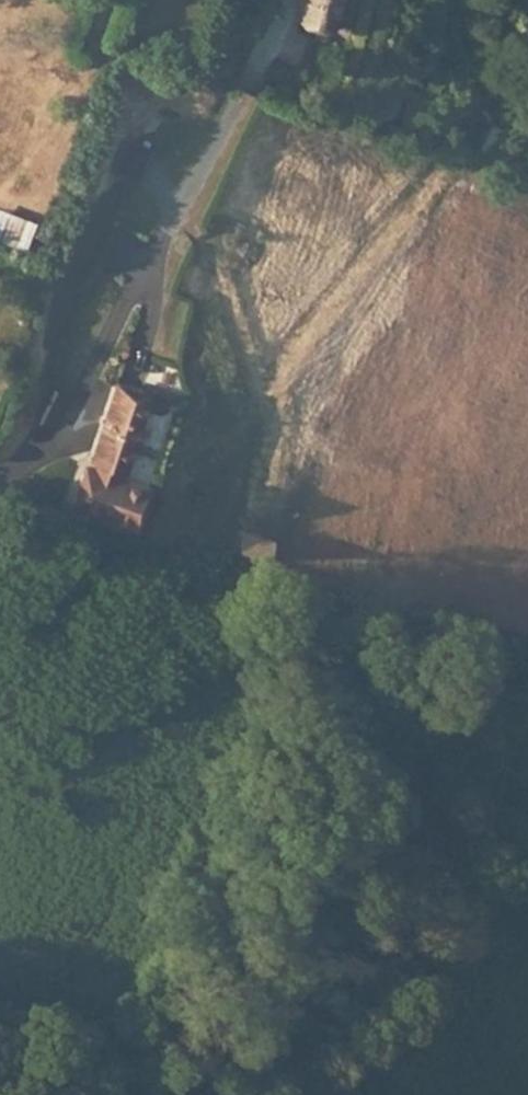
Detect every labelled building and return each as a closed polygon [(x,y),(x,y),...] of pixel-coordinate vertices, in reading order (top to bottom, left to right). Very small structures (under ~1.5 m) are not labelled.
[(307,20),(337,26),(343,0),(311,0),(307,20)] [(24,254),(32,236),(0,221),(0,243),(24,254)] [(99,473),(87,469),(72,515),(135,535),(150,489),(123,481),(131,455),(136,457),(144,432),(140,430),(151,396),(117,385),(94,456),(103,459),(102,463),(99,473)] [(90,460),(87,469),(99,473),(102,463),(90,460)]
